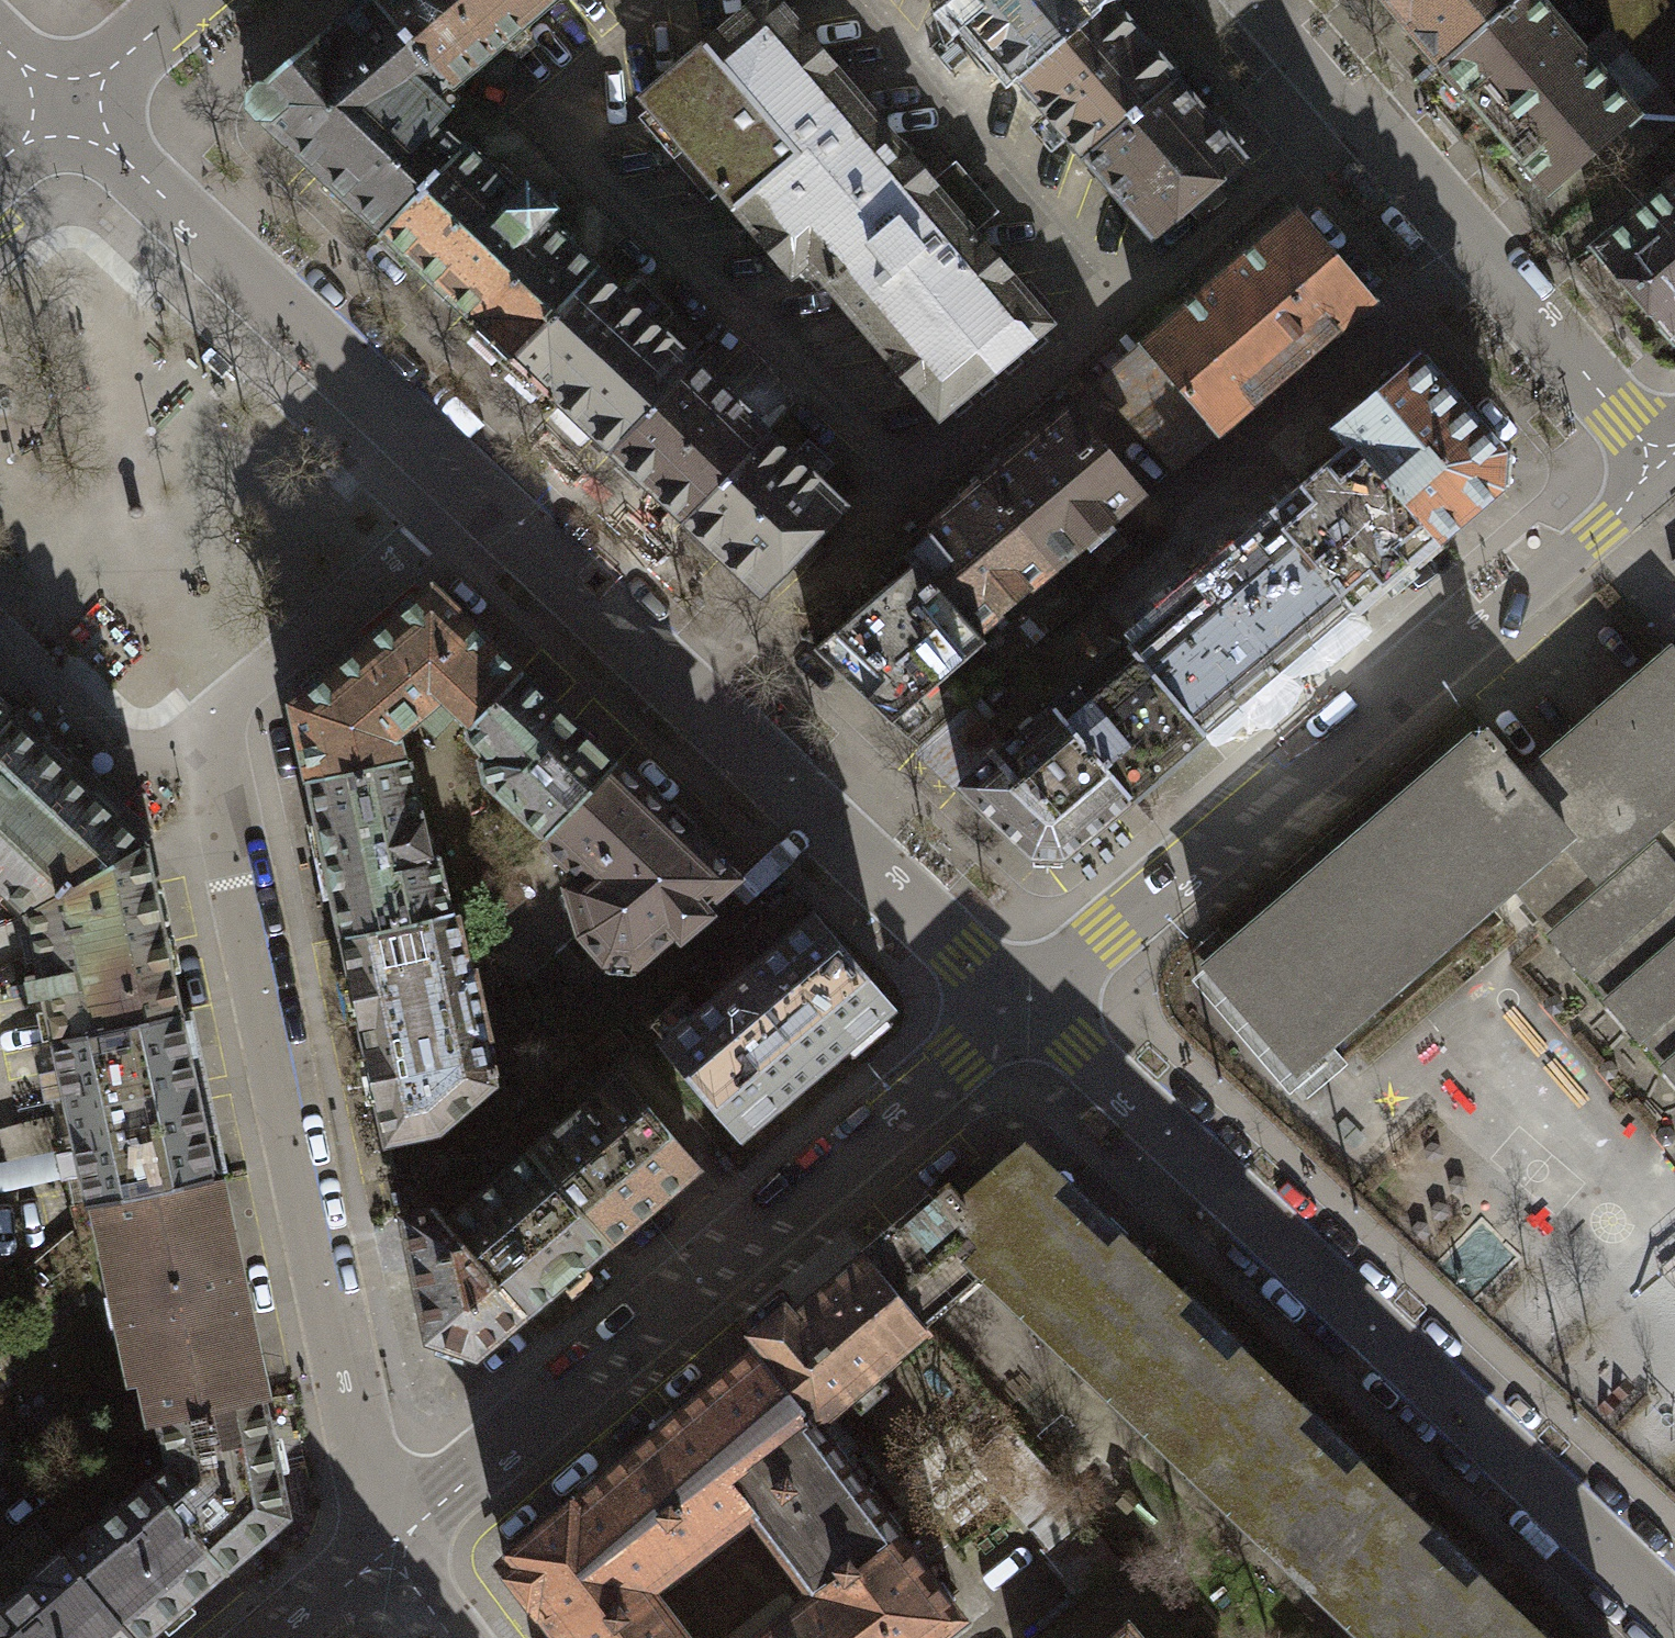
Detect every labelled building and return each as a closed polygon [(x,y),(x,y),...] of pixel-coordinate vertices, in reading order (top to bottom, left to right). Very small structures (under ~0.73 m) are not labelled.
[(372,0),(367,0),(261,88),(260,86),(248,96),(247,109),(259,121),(261,119),(317,173),(380,235),(461,152),(437,128),(447,117),(432,101),(446,86),(372,0)] [(446,86),(450,91),(558,0),(372,0),(446,86)] [(705,45),(798,155),(735,209),(791,276),(807,262),(938,417),(1050,323),(775,0),(759,0),(705,45)] [(1111,2),(1112,0),(954,0),(950,3),(1017,81),(1111,2)] [(1442,65),(1518,0),(1387,0),(1442,65)] [(1442,65),(1549,190),(1635,116),(1535,0),(1518,0),(1442,65)] [(1639,63),(1674,33),(1674,9),(1667,0),(1586,0),(1639,63)] [(1083,159),(1177,79),(1111,2),(1017,81),(1083,159)] [(641,99),(735,209),(798,155),(705,45),(641,99)] [(1177,79),(1083,159),(1151,240),(1246,160),(1177,79)] [(461,152),(380,235),(511,359),(596,269),(545,221),(556,210),(527,183),(517,194),(467,146),(461,152)] [(1674,337),(1674,183),(1598,248),(1674,338),(1674,337)] [(1298,214),(1145,344),(1219,431),(1372,300),(1298,214)] [(596,269),(511,359),(609,451),(694,362),(596,269)] [(1176,468),(1219,431),(1145,344),(1101,382),(1176,468)] [(1437,538),(1498,487),(1500,454),(1419,359),(1338,428),(1350,442),(1353,440),(1437,538)] [(694,362),(609,451),(684,521),(769,432),(694,362)] [(1069,416),(986,486),(1052,563),(1134,494),(1069,416)] [(769,432),(684,521),(760,594),(845,504),(769,432)] [(1437,538),(1353,440),(1350,442),(1269,511),(1281,525),(1354,611),(1438,540),(1437,538)] [(975,628),(1052,563),(986,486),(903,556),(910,565),(814,648),(919,747),(970,703),(946,675),(986,641),(975,628)] [(1354,611),(1281,525),(1133,650),(1206,735),(1354,611)] [(521,672),(432,587),(293,706),(309,780),(403,760),(397,734),(417,718),(434,734),(455,711),(470,726),(521,672)] [(1053,707),(1130,797),(1131,799),(1206,735),(1133,650),(1127,642),(1052,705),(1053,707)] [(1209,965),(1297,1068),(1511,885),(1674,1076),(1674,657),(1672,653),(1521,781),(1497,753),(1504,747),(1487,727),(1209,965)] [(480,760),(486,781),(543,836),(615,763),(521,672),(470,726),(464,732),(485,755),(480,760)] [(1130,797),(1053,707),(1006,746),(970,703),(919,747),(963,786),(961,787),(1031,853),(1064,855),(1130,797)] [(11,719),(0,709),(0,731),(11,719)] [(11,719),(0,731),(0,887),(25,911),(144,844),(11,719)] [(343,936),(449,914),(436,855),(429,856),(412,776),(408,759),(403,760),(309,780),(314,798),(343,936)] [(543,836),(542,838),(579,874),(567,886),(580,932),(603,961),(637,962),(737,877),(615,763),(543,836)] [(144,844),(25,911),(29,930),(38,974),(23,977),(28,998),(44,994),(53,1037),(179,1011),(149,866),(144,844)] [(440,1128),(493,1082),(482,1035),(488,1034),(474,971),(469,972),(455,912),(449,914),(343,936),(388,1139),(440,1128)] [(664,1043),(739,1132),(892,1004),(817,915),(664,1043)] [(214,1176),(179,1011),(53,1037),(88,1202),(111,1198),(214,1176)] [(532,1150),(607,1240),(696,1165),(620,1075),(532,1150)] [(1150,1267),(1025,1149),(964,1200),(948,1182),(892,1229),(878,1241),(864,1253),(914,1311),(928,1299),(942,1287),(976,1258),(1071,1349),(1150,1267)] [(607,1240),(532,1150),(448,1221),(523,1311),(607,1240)] [(261,1397),(214,1176),(111,1198),(120,1242),(108,1244),(135,1374),(147,1372),(157,1418),(160,1418),(261,1397)] [(523,1311),(448,1221),(437,1207),(403,1214),(404,1222),(406,1222),(419,1293),(421,1293),(428,1338),(476,1352),(523,1311)] [(926,1326),(914,1311),(864,1253),(792,1314),(784,1305),(754,1330),(762,1340),(753,1348),(815,1420),(926,1326)] [(1192,1463),(1270,1381),(1241,1353),(1231,1363),(1169,1304),(1178,1294),(1150,1267),(1071,1349),(1192,1463)] [(959,1613),(812,1421),(815,1420),(753,1348),(502,1559),(563,1637),(690,1637),(649,1585),(751,1507),(813,1588),(748,1637),(926,1637),(959,1613)] [(1311,1576),(1390,1494),(1361,1466),(1351,1476),(1290,1418),(1299,1408),(1270,1381),(1192,1463),(1311,1576)] [(223,1566),(286,1513),(261,1397),(160,1418),(169,1463),(149,1480),(223,1566)] [(1057,1533),(1044,1544),(1058,1570),(1080,1596),(1121,1562),(1083,1517),(1081,1519),(1068,1504),(1074,1499),(1012,1425),(974,1456),(1033,1527),(1044,1518),(1057,1533)] [(223,1566),(149,1480),(91,1529),(89,1526),(61,1550),(135,1637),(138,1637),(223,1566)] [(1510,1607),(1481,1579),(1471,1590),(1409,1531),(1419,1521),(1390,1494),(1311,1576),(1377,1637),(1480,1637),(1510,1607)] [(61,1550),(0,1601),(0,1637),(135,1637),(61,1550)] [(1480,1637),(1534,1637),(1538,1634),(1510,1607),(1480,1637)] [(1110,1637),(1142,1637),(1128,1622),(1110,1637)]
